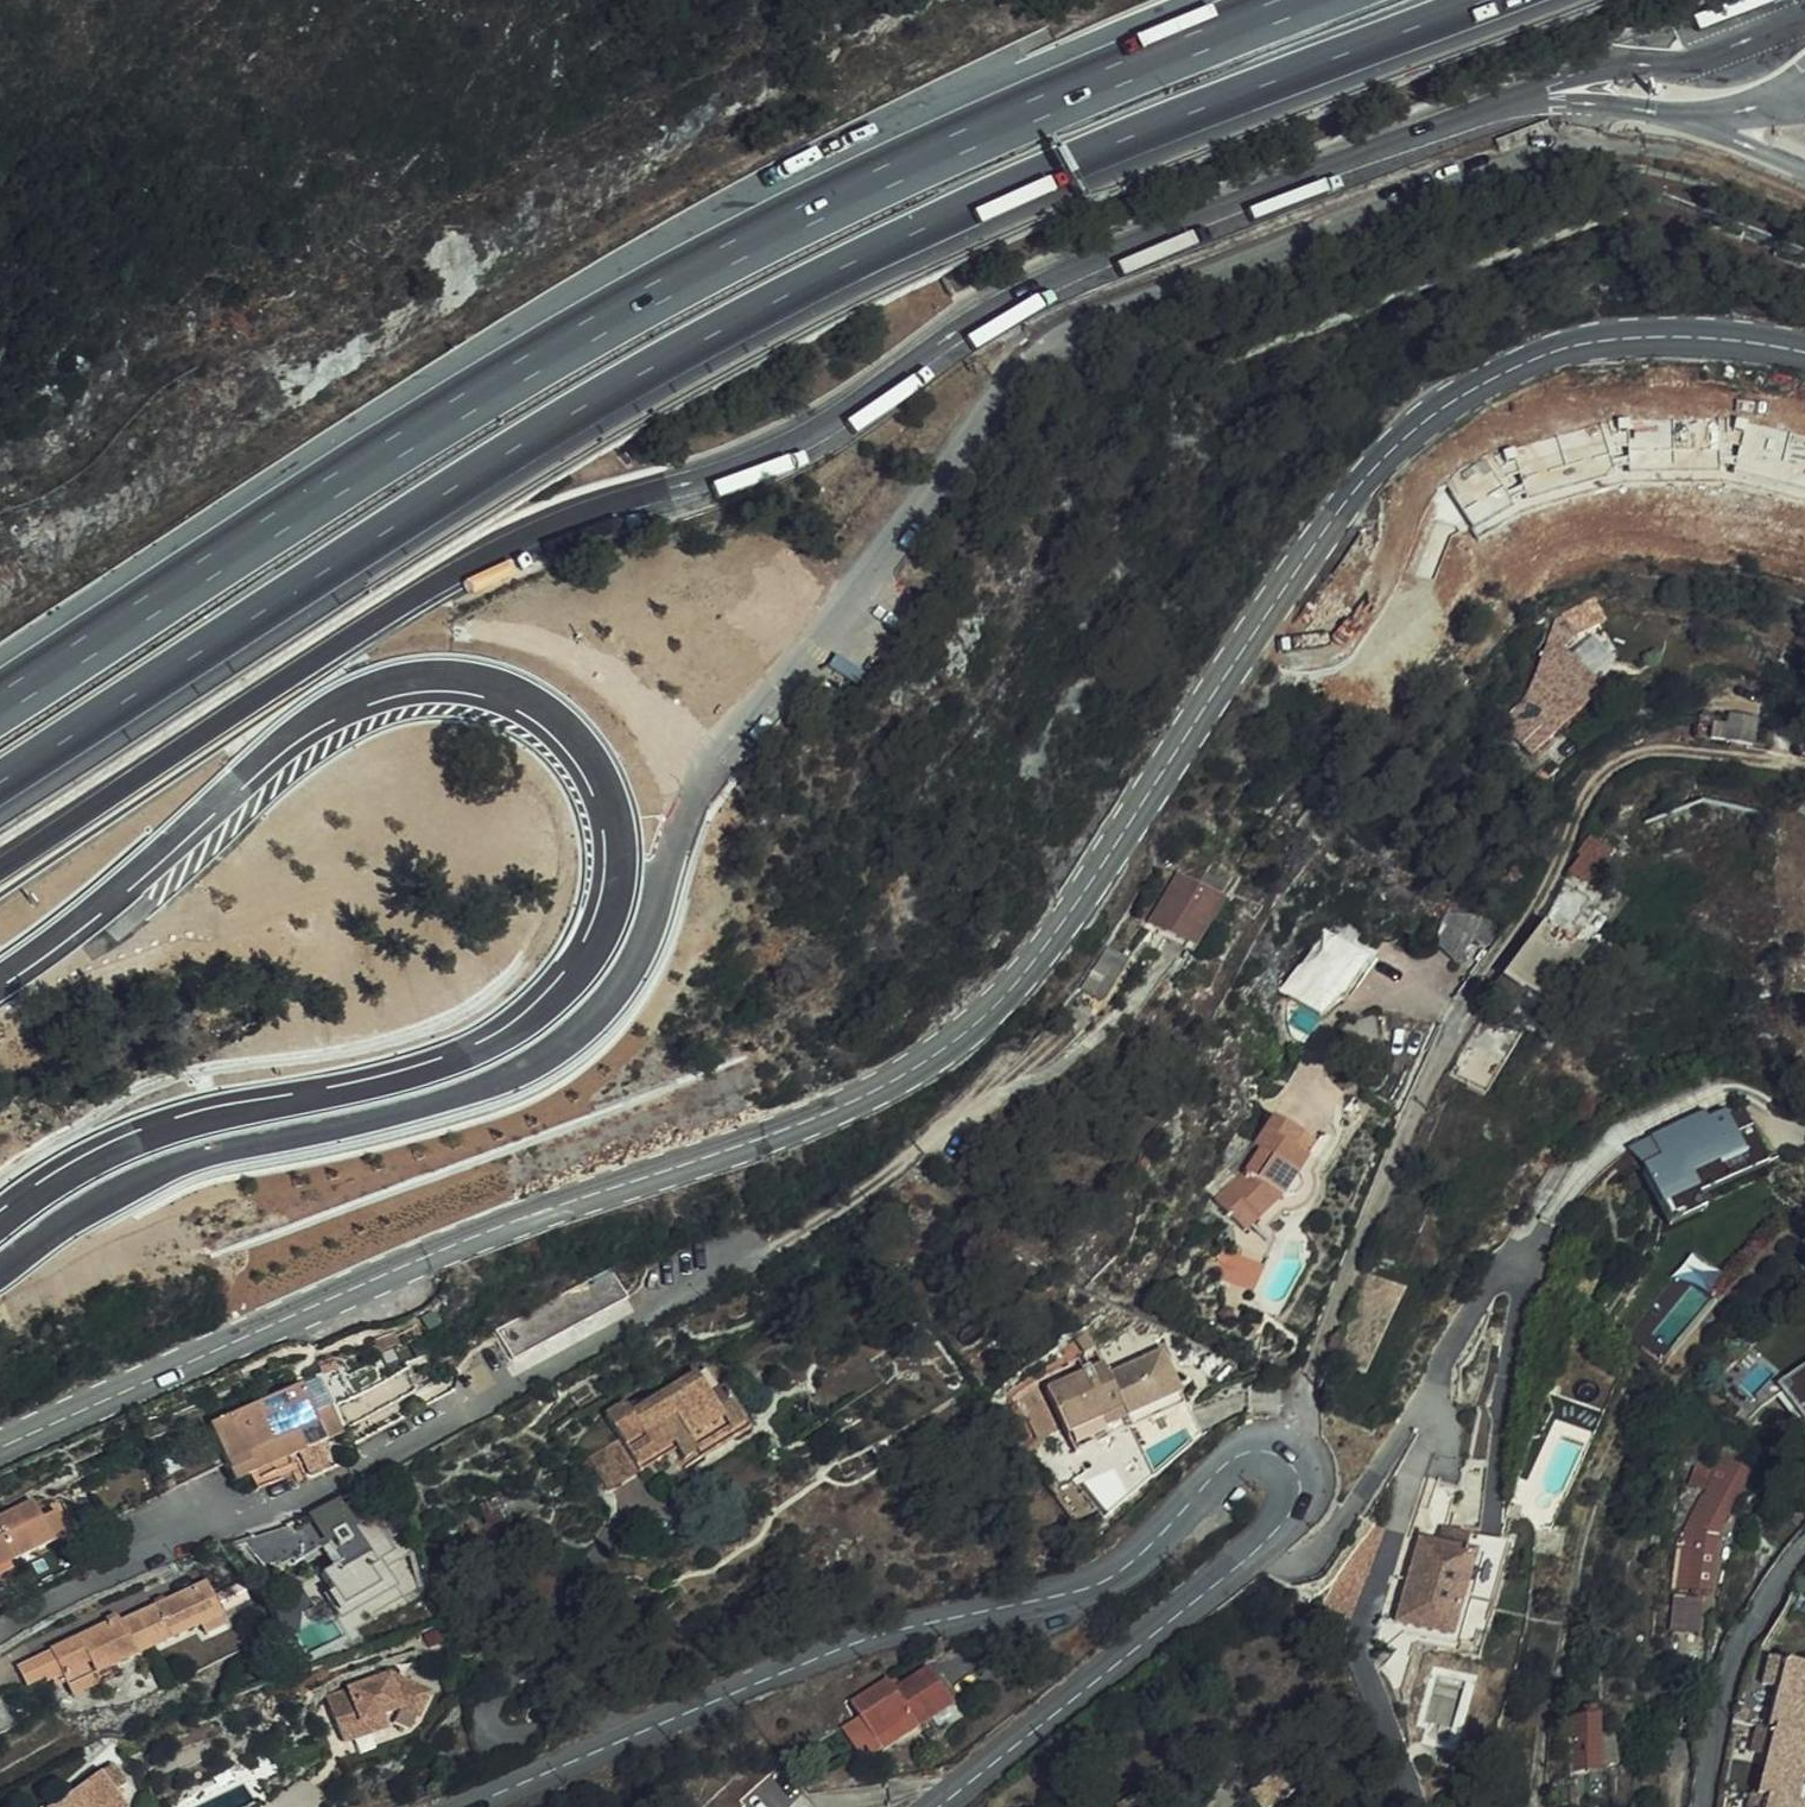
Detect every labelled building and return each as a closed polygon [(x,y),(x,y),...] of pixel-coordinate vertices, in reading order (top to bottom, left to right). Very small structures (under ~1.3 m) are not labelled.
[(1583,636),(1566,618),(1561,621),(1553,643),(1566,648),(1567,650),(1583,636)] [(1534,758),(1607,695),(1567,650),(1566,648),(1553,643),(1531,701),(1506,723),(1534,758)] [(1716,722),(1701,719),(1698,738),(1713,741),(1727,743),(1749,747),(1754,747),(1758,723),(1732,718),(1731,727),(1716,725),(1716,722)] [(1642,829),(1639,818),(1617,826),(1621,837),(1642,829)] [(1606,873),(1589,860),(1563,897),(1541,929),(1537,935),(1506,978),(1490,1000),(1488,1003),(1514,1021),(1529,1000),(1568,1027),(1618,958),(1596,942),(1609,924),(1592,912),(1580,928),(1573,923),(1583,910),(1580,908),(1606,873)] [(1183,879),(1154,926),(1196,952),(1227,905),(1183,879)] [(1467,903),(1451,922),(1450,931),(1440,944),(1465,966),(1483,944),(1492,949),(1501,932),(1467,903)] [(1321,975),(1303,1001),(1329,1018),(1350,995),(1352,997),(1379,957),(1360,944),(1358,947),(1340,934),(1315,972),(1321,975)] [(1303,1001),(1292,1018),(1315,1034),(1329,1018),(1303,1001)] [(1328,1147),(1281,1115),(1245,1171),(1255,1180),(1227,1203),(1224,1205),(1252,1236),(1293,1201),(1299,1201),(1304,1200),(1308,1196),(1311,1192),(1312,1187),(1311,1181),(1306,1176),(1328,1147)] [(1722,1119),(1706,1125),(1708,1130),(1724,1124),(1722,1119)] [(1706,1125),(1705,1122),(1669,1136),(1672,1144),(1708,1130),(1706,1125)] [(1734,1145),(1725,1123),(1724,1124),(1708,1130),(1672,1144),(1669,1136),(1650,1144),(1658,1166),(1640,1173),(1660,1226),(1699,1212),(1696,1204),(1694,1198),(1764,1170),(1752,1138),(1734,1145)] [(1214,1186),(1227,1203),(1255,1180),(1245,1171),(1229,1158),(1214,1186)] [(1156,1167),(1145,1162),(1141,1174),(1152,1179),(1156,1167)] [(1766,1177),(1764,1170),(1694,1198),(1696,1204),(1766,1177)] [(1701,1218),(1699,1212),(1660,1226),(1663,1232),(1701,1218)] [(1270,1274),(1225,1254),(1215,1282),(1259,1301),(1270,1274)] [(508,1335),(522,1362),(633,1304),(618,1277),(508,1335)] [(1781,1377),(1804,1416),(1804,1362),(1781,1377)] [(1170,1370),(1169,1370),(1139,1385),(1122,1393),(1116,1381),(1058,1411),(1091,1475),(1197,1423),(1170,1370)] [(1122,1393),(1139,1385),(1133,1373),(1116,1381),(1122,1393)] [(1020,1384),(1035,1437),(1059,1431),(1044,1378),(1020,1384)] [(620,1449),(589,1469),(610,1502),(681,1458),(693,1476),(756,1436),(730,1394),(715,1404),(699,1382),(633,1424),(630,1418),(633,1416),(629,1411),(606,1425),(620,1449)] [(276,1415),(302,1468),(357,1442),(339,1404),(322,1413),(315,1396),(276,1415)] [(276,1415),(225,1439),(229,1448),(242,1477),(250,1493),(302,1468),(276,1415)] [(121,1534),(242,1477),(229,1448),(108,1505),(121,1534)] [(1716,1475),(1698,1472),(1694,1490),(1713,1493),(1716,1475)] [(1711,1517),(1727,1527),(1754,1484),(1735,1475),(1711,1517)] [(12,1532),(32,1572),(85,1547),(73,1522),(55,1529),(48,1515),(12,1532)] [(1720,1537),(1727,1527),(1711,1517),(1705,1528),(1720,1537)] [(1444,1639),(1484,1651),(1513,1549),(1451,1531),(1446,1548),(1421,1541),(1398,1624),(1444,1639)] [(32,1572),(12,1532),(0,1538),(0,1587),(32,1572)] [(243,1551),(255,1579),(298,1560),(287,1533),(243,1551)] [(1713,1555),(1691,1553),(1687,1584),(1710,1585),(1713,1555)] [(324,1591),(332,1604),(354,1642),(396,1617),(384,1598),(387,1596),(368,1564),(324,1591)] [(1675,1592),(1673,1626),(1705,1628),(1707,1594),(1675,1592)] [(208,1597),(125,1639),(143,1671),(212,1636),(209,1631),(224,1625),(208,1597)] [(224,1625),(209,1631),(212,1636),(215,1643),(229,1636),(224,1625)] [(1403,1636),(1390,1626),(1381,1638),(1393,1647),(1403,1636)] [(108,1688),(120,1682),(143,1671),(125,1639),(122,1634),(64,1664),(65,1667),(31,1685),(42,1703),(61,1694),(62,1696),(78,1688),(103,1676),(108,1688)] [(1481,1661),(1484,1651),(1444,1639),(1440,1649),(1481,1661)] [(124,1689),(120,1682),(108,1688),(103,1676),(78,1688),(88,1707),(124,1689)] [(363,1731),(382,1725),(400,1720),(418,1731),(432,1705),(395,1685),(328,1705),(339,1742),(363,1734),(363,1731)] [(1761,1713),(1776,1717),(1783,1691),(1768,1687),(1761,1713)] [(903,1710),(897,1699),(858,1721),(885,1770),(961,1729),(939,1690),(903,1710)] [(1766,1755),(1771,1756),(1803,1766),(1804,1759),(1804,1697),(1783,1691),(1776,1717),(1766,1755)] [(1602,1712),(1577,1708),(1571,1739),(1577,1739),(1577,1775),(1606,1775),(1606,1735),(1598,1734),(1602,1712)] [(363,1731),(363,1734),(339,1742),(343,1754),(387,1741),(382,1725),(363,1731)] [(1751,1778),(1764,1781),(1771,1756),(1766,1755),(1758,1753),(1751,1778)] [(1771,1756),(1764,1781),(1757,1806),(1798,1806),(1804,1782),(1804,1766),(1803,1766),(1771,1756)] [(108,1797),(118,1789),(105,1769),(48,1806),(115,1806),(108,1797)] [(1140,1790),(1118,1806),(1153,1806),(1140,1790)]
